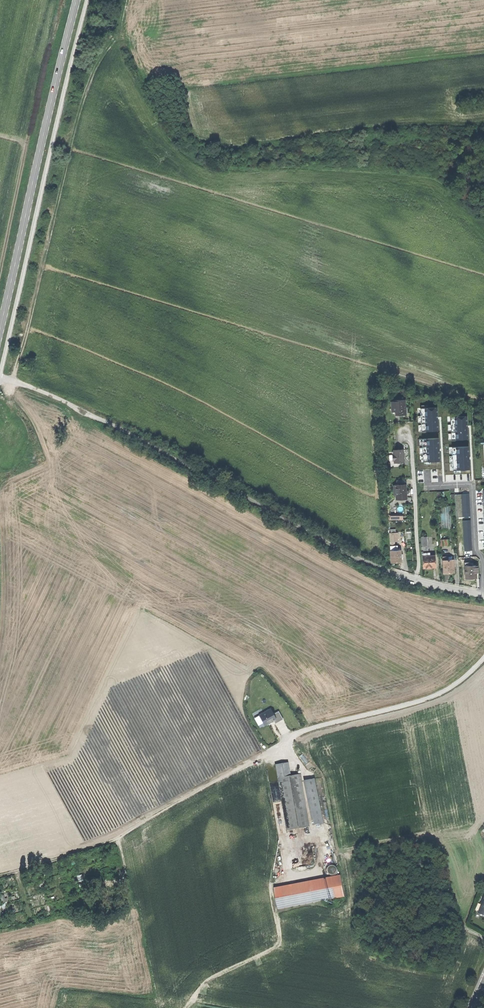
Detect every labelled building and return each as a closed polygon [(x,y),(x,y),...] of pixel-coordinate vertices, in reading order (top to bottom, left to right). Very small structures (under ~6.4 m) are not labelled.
[(395,415),(406,415),(405,410),(405,407),(405,400),(394,400),(394,401),(391,401),(391,412),(395,412),(395,415)] [(398,463),(403,462),(403,457),(403,455),(402,450),(393,450),(393,455),(392,455),(392,461),(394,461),(394,462),(398,461),(398,463)] [(405,485),(393,485),(394,496),(396,495),(396,498),(406,498),(406,492),(405,485)] [(451,506),(441,506),(442,529),(451,529),(451,506)] [(457,540),(458,557),(466,557),(465,540),(457,540)] [(401,558),(401,554),(400,550),(390,551),(391,562),(401,562),(401,558)] [(427,556),(422,556),(423,568),(434,568),(435,568),(434,555),(427,556)] [(444,573),(454,573),(454,566),(453,560),(448,560),(448,557),(442,557),(444,573)] [(470,566),(464,566),(465,579),(476,578),(476,572),(477,572),(478,572),(477,566),(476,566),(476,565),(470,566)] [(271,708),(258,715),(264,725),(268,723),(268,724),(274,721),(275,723),(283,719),(278,711),(273,713),(271,708)] [(308,826),(300,774),(290,776),(288,763),(275,765),(286,830),(308,826)] [(315,779),(307,781),(316,825),(325,823),(315,779)] [(332,875),(334,875),(336,874),(337,873),(337,872),(338,871),(338,869),(337,868),(337,867),(335,866),(334,865),(332,865),(330,866),(329,867),(328,868),(327,870),(328,872),(328,873),(329,874),(331,875),(332,875)] [(345,896),(341,875),(274,887),(278,909),(345,896)]
